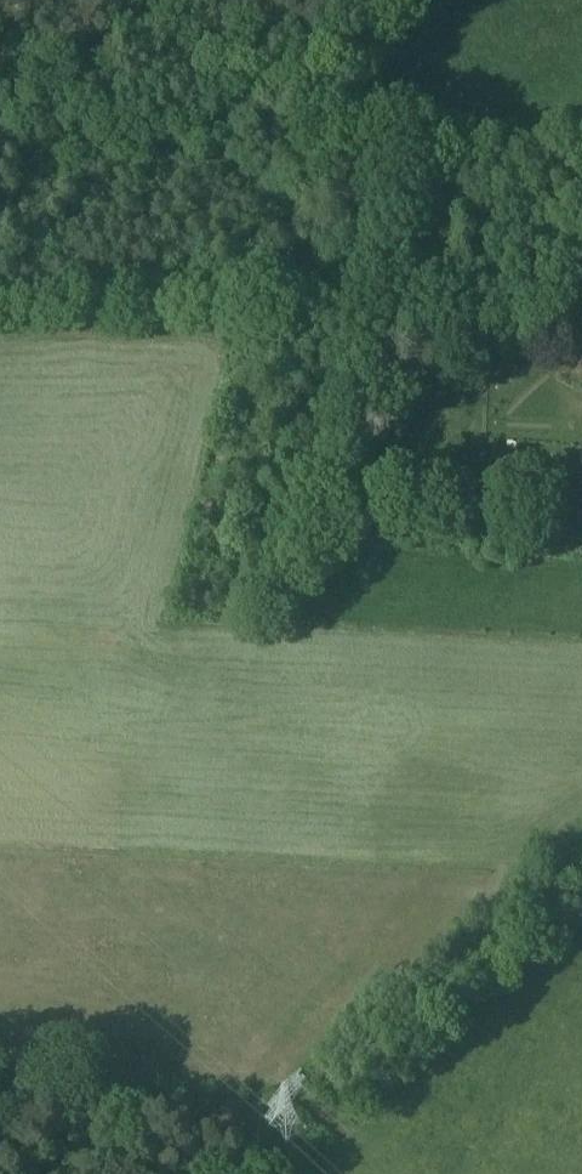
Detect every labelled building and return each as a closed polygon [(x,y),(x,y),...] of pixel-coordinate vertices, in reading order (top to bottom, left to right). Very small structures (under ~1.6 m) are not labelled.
[(482,485),(482,502),(494,502),(494,486),(482,485)]
